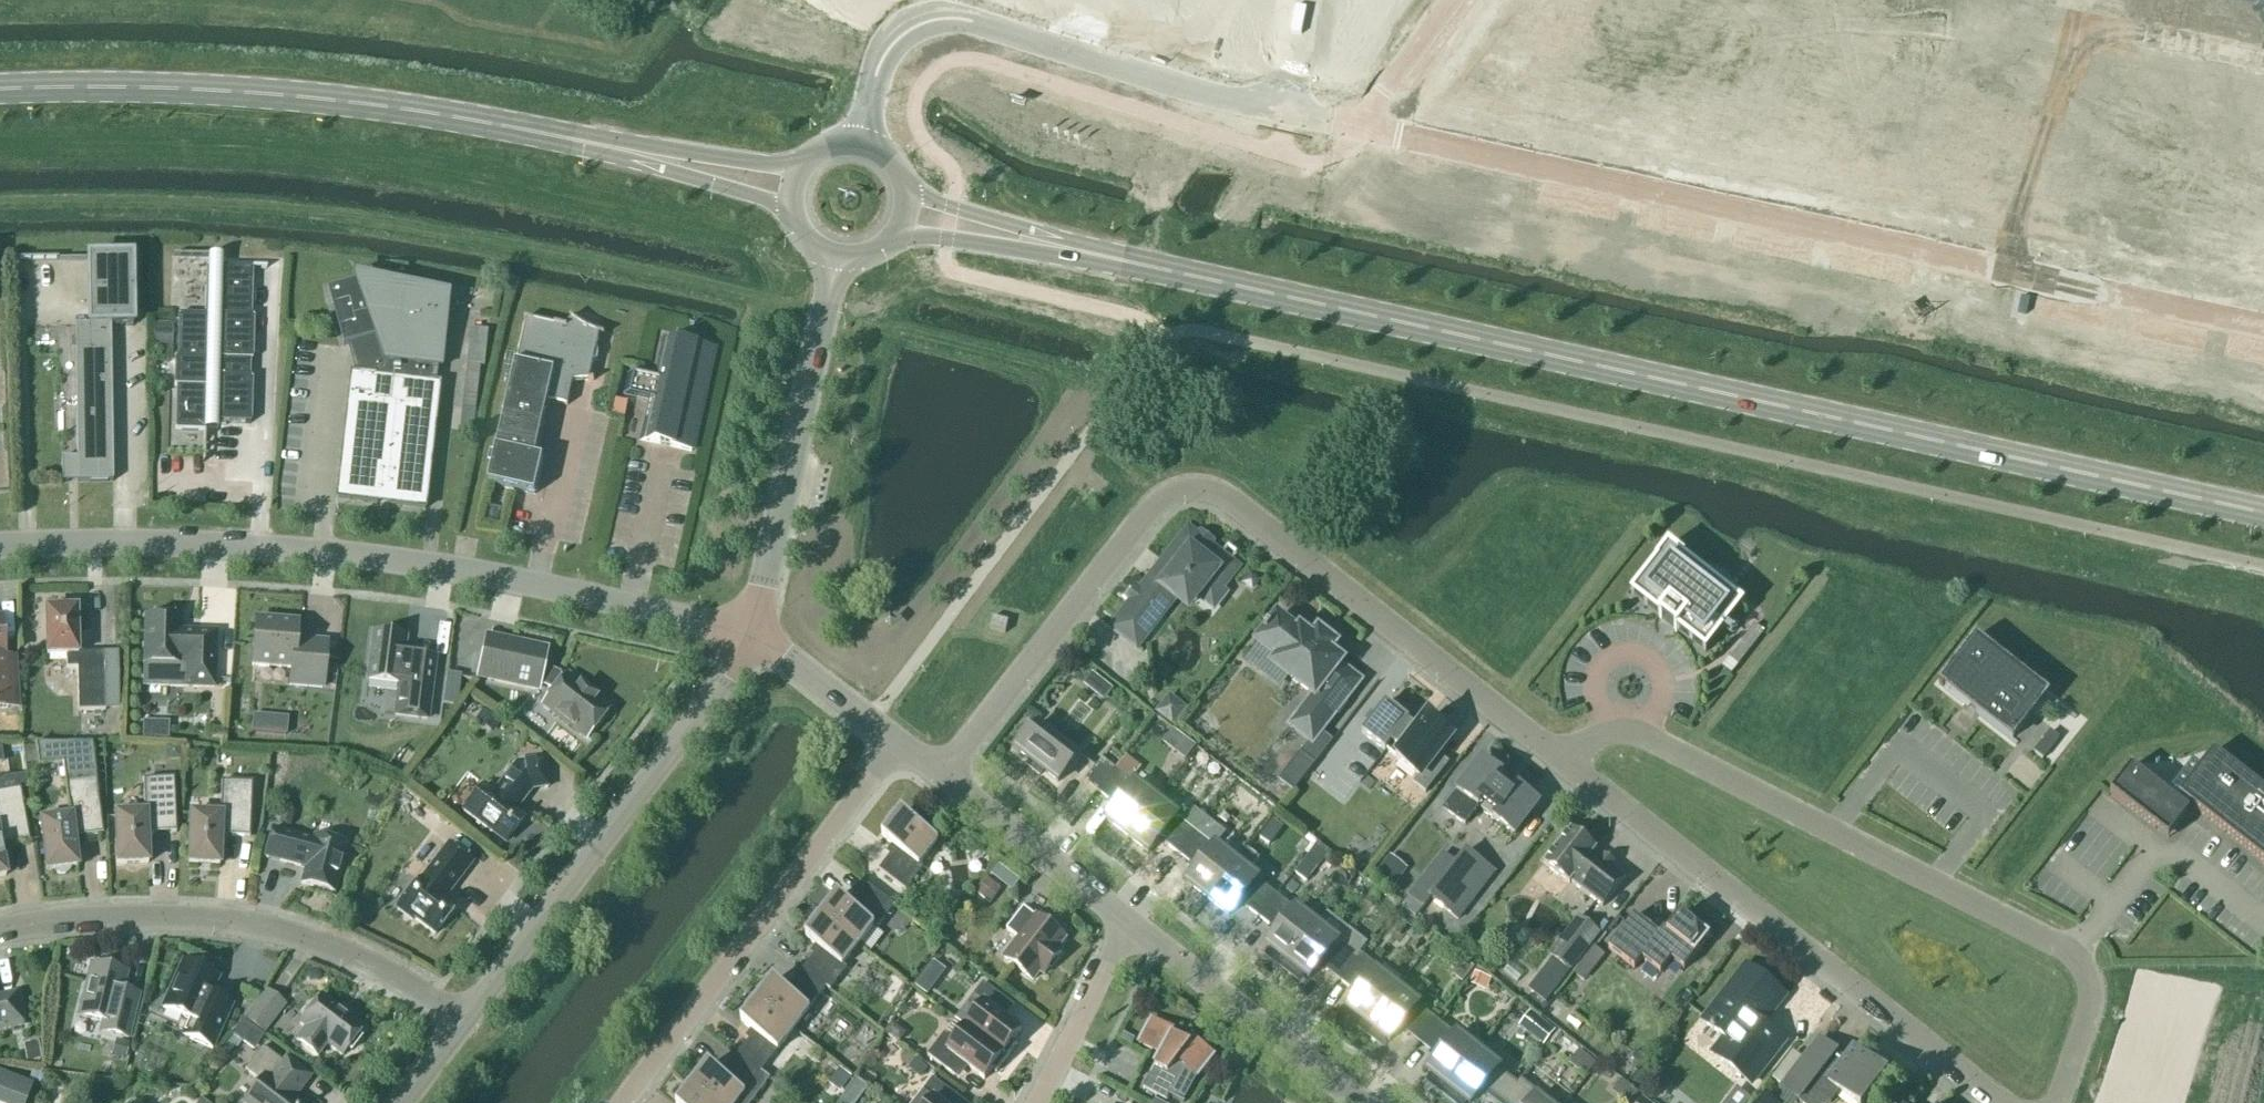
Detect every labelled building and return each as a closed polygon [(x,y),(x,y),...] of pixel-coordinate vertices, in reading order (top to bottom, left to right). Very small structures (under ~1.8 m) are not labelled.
[(2156,8),(2165,10),(2167,0),(2158,0),(2156,8)] [(2165,10),(2174,12),(2177,0),(2167,0),(2165,10)] [(2206,5),(2203,19),(2212,21),(2215,7),(2206,5)] [(2215,7),(2212,21),(2221,23),(2224,9),(2215,7)] [(2253,16),(2250,29),(2259,31),(2262,17),(2253,16)] [(2076,168),(2073,181),(2082,183),(2085,170),(2076,168)] [(2085,170),(2082,183),(2091,185),(2094,172),(2085,170)] [(2107,175),(2104,188),(2113,190),(2116,177),(2107,175)] [(2116,177),(2113,190),(2121,192),(2124,179),(2116,177)] [(2124,179),(2121,192),(2130,194),(2133,180),(2124,179)] [(2133,180),(2130,194),(2138,196),(2141,182),(2133,180)] [(2154,185),(2151,198),(2159,200),(2162,187),(2154,185)] [(2162,187),(2159,200),(2168,202),(2171,189),(2162,187)] [(2171,189),(2168,202),(2176,204),(2179,191),(2171,189)] [(2179,191),(2176,204),(2185,206),(2188,192),(2179,191)] [(2201,195),(2198,209),(2206,211),(2209,197),(2201,195)] [(2209,197),(2206,211),(2215,212),(2218,199),(2209,197)] [(2218,199),(2215,212),(2223,214),(2226,201),(2218,199)] [(2226,201),(2223,214),(2232,216),(2235,203),(2226,201)] [(2068,206),(2057,255),(2082,260),(2092,211),(2068,206)] [(2092,211),(2082,260),(2105,265),(2116,216),(2092,211)] [(2116,216),(2105,265),(2129,270),(2139,221),(2116,216)] [(2139,221),(2129,270),(2152,275),(2163,226),(2139,221)] [(2163,226),(2152,275),(2175,280),(2186,231),(2163,226)] [(2186,231),(2175,280),(2199,286),(2209,237),(2186,231)] [(2209,237),(2199,286),(2223,291),(2234,242),(2209,237)] [(265,270),(265,268),(222,267),(222,257),(173,255),(173,257),(206,258),(205,315),(178,315),(176,359),(174,358),(173,387),(176,387),(174,431),(203,432),(202,463),(203,463),(204,432),(216,432),(217,424),(249,424),(251,379),(248,379),(248,361),(251,361),(252,317),(249,317),(251,269),(265,270)] [(61,483),(112,482),(110,327),(132,327),(131,259),(87,260),(88,326),(75,326),(77,459),(61,459),(61,483)] [(413,295),(367,290),(364,278),(327,288),(344,346),(348,344),(353,357),(360,358),(358,374),(353,373),(338,498),(426,508),(441,383),(436,382),(437,367),(442,368),(451,295),(413,291),(413,295)] [(588,328),(583,326),(577,322),(573,319),(571,317),(570,318),(571,319),(563,327),(525,319),(524,320),(527,321),(517,364),(516,363),(489,484),(535,494),(543,459),(535,457),(548,401),(567,406),(573,381),(594,381),(594,380),(590,379),(593,363),(596,361),(597,359),(598,355),(598,352),(597,350),(600,335),(604,336),(604,335),(599,333),(595,332),(588,328)] [(166,324),(160,324),(153,324),(153,349),(172,349),(171,324),(166,324)] [(692,452),(714,349),(662,337),(653,378),(627,372),(623,394),(649,399),(640,440),(692,452)] [(477,410),(482,366),(468,365),(463,409),(477,410)] [(1160,566),(1186,586),(1214,609),(1226,593),(1223,591),(1239,569),(1188,529),(1160,566)] [(1682,559),(1683,558),(1667,546),(1656,562),(1631,595),(1659,617),(1659,618),(1677,632),(1677,631),(1706,653),(1743,605),(1682,559)] [(1137,649),(1186,586),(1160,566),(1111,629),(1137,649)] [(77,655),(76,610),(45,611),(46,657),(66,656),(66,670),(77,669),(78,712),(119,711),(118,653),(77,655)] [(1005,634),(1008,622),(992,618),(989,630),(1005,634)] [(1297,634),(1277,618),(1269,628),(1268,627),(1264,633),(1265,634),(1258,644),(1278,659),(1273,666),(1314,697),(1292,726),(1310,740),(1313,742),(1321,732),(1360,682),(1340,667),(1342,663),(1330,654),(1336,646),(1318,632),(1312,640),(1300,631),(1297,634)] [(179,619),(147,619),(144,688),(214,690),(216,634),(187,632),(187,637),(179,637),(179,619)] [(1,620),(0,620),(0,710),(20,708),(16,656),(4,658),(1,620)] [(322,689),(326,644),(294,641),(296,624),(255,621),(252,667),(291,670),(289,687),(322,689)] [(427,720),(433,671),(401,667),(405,637),(373,633),(367,682),(398,686),(395,716),(427,720)] [(2077,717),(1975,638),(1939,685),(2016,745),(2018,743),(2013,739),(2046,697),(2075,719),(2077,717)] [(545,674),(541,672),(546,651),(486,639),(478,677),(538,690),(539,684),(555,691),(543,706),(585,739),(596,725),(600,724),(606,717),(605,713),(607,711),(605,709),(605,706),(597,700),(593,700),(565,678),(562,681),(559,680),(557,676),(549,672),(545,674)] [(447,668),(445,701),(459,702),(461,669),(447,668)] [(1173,728),(1188,709),(1169,694),(1155,713),(1173,728)] [(1410,721),(1386,703),(1376,716),(1371,712),(1364,721),(1369,725),(1362,734),(1385,752),(1387,750),(1398,758),(1396,760),(1418,778),(1413,784),(1426,793),(1450,763),(1438,754),(1452,736),(1429,718),(1418,732),(1408,724),(1410,721)] [(490,731),(498,719),(483,708),(477,717),(480,720),(478,722),(490,731)] [(169,733),(170,716),(143,716),(143,732),(169,733)] [(1058,783),(1078,758),(1036,726),(1017,751),(1032,762),(1028,767),(1040,776),(1043,771),(1058,783)] [(2059,738),(2051,732),(2035,753),(2043,760),(2059,738)] [(96,781),(91,745),(36,745),(38,767),(62,764),(69,818),(40,822),(46,872),(54,871),(56,874),(60,876),(65,875),(68,873),(70,869),(77,868),(73,839),(102,835),(96,781)] [(173,748),(169,748),(165,748),(165,761),(179,762),(180,748),(173,748)] [(2214,752),(2204,765),(2197,759),(2172,791),(2135,762),(2114,789),(2172,834),(2189,813),(2187,811),(2191,806),(2263,864),(2263,792),(2214,752)] [(1298,755),(1278,781),(1293,793),(1314,766),(1298,755)] [(1514,792),(1500,781),(1503,776),(1482,759),(1443,809),(1464,826),(1483,802),(1497,814),(1493,819),(1514,835),(1539,804),(1518,787),(1514,792)] [(514,813),(531,791),(547,789),(543,760),(515,764),(493,793),(483,786),(463,813),(490,833),(494,833),(506,842),(523,820),(514,813)] [(1098,792),(1115,770),(1103,760),(1085,782),(1098,792)] [(1127,837),(1156,801),(1131,782),(1115,770),(1098,792),(1117,807),(1107,821),(1127,837)] [(1238,803),(1250,788),(1237,779),(1226,794),(1238,803)] [(117,866),(148,864),(146,835),(176,834),(173,780),(142,781),(144,814),(115,816),(117,866)] [(249,839),(251,784),(221,783),(219,816),(190,815),(188,865),(219,866),(220,837),(249,839)] [(5,877),(0,848),(29,843),(20,790),(0,793),(0,878),(5,877)] [(1179,855),(1207,819),(1194,808),(1183,823),(1156,801),(1127,837),(1149,854),(1159,840),(1179,855)] [(906,892),(924,869),(920,866),(938,841),(902,813),(882,839),(896,850),(880,871),(906,892)] [(1208,900),(1236,864),(1215,848),(1226,834),(1207,819),(1179,855),(1198,870),(1187,884),(1208,900)] [(1603,908),(1626,878),(1594,853),(1597,850),(1571,829),(1543,864),(1570,885),(1571,883),(1603,908)] [(312,841),(272,830),(265,858),(305,869),(301,885),(333,893),(346,847),(313,838),(312,841)] [(1269,832),(1266,830),(1260,838),(1269,846),(1276,837),(1269,832)] [(444,900),(472,864),(447,845),(420,881),(418,880),(396,910),(412,922),(413,920),(434,936),(455,909),(444,900)] [(1325,855),(1322,853),(1314,847),(1305,859),(1317,868),(1326,856),(1325,855)] [(1496,872),(1467,850),(1456,863),(1442,852),(1408,897),(1425,909),(1431,901),(1459,922),(1496,872)] [(1399,863),(1395,860),(1390,856),(1375,875),(1393,889),(1408,870),(1399,863)] [(1259,918),(1276,895),(1236,864),(1208,900),(1229,917),(1240,903),(1259,918)] [(990,904),(1001,888),(988,878),(976,894),(990,904)] [(822,918),(858,946),(874,926),(877,929),(895,907),(868,886),(852,907),(838,897),(822,918)] [(1284,968),(1316,927),(1276,895),(1259,918),(1278,933),(1267,947),(1273,951),(1269,956),(1284,968)] [(1399,907),(1394,915),(1404,923),(1410,916),(1399,907)] [(1049,927),(1024,908),(1006,931),(1019,940),(1004,959),(1033,981),(1040,972),(1044,975),(1062,952),(1058,949),(1065,939),(1061,936),(1064,932),(1052,923),(1049,927)] [(1339,980),(1357,958),(1338,943),(1347,930),(1327,914),(1317,927),(1316,927),(1284,968),(1300,981),(1304,975),(1309,979),(1320,966),(1339,980)] [(1690,926),(1686,922),(1687,920),(1681,915),(1667,933),(1663,931),(1659,936),(1635,917),(1609,950),(1634,970),(1642,960),(1660,975),(1671,961),(1684,971),(1710,938),(1692,924),(1690,926)] [(1571,973),(1601,933),(1577,916),(1548,955),(1552,959),(1548,965),(1565,978),(1570,972),(1571,973)] [(843,966),(858,946),(822,918),(806,939),(819,950),(803,971),(826,988),(830,991),(847,969),(843,966)] [(1585,983),(1606,956),(1594,947),(1573,974),(1585,983)] [(1364,1031),(1397,989),(1377,974),(1380,970),(1360,954),(1357,958),(1339,980),(1359,996),(1348,1009),(1353,1014),(1349,1019),(1364,1031)] [(1467,979),(1476,967),(1463,957),(1453,969),(1467,979)] [(183,963),(163,1008),(196,1023),(188,1040),(212,1050),(226,1017),(231,1006),(209,997),(217,978),(183,963)] [(127,1039),(138,996),(122,993),(126,974),(91,966),(79,1017),(103,1023),(100,1032),(127,1039)] [(1751,1084),(1784,1043),(1762,1026),(1785,996),(1746,966),(1703,1022),(1725,1039),(1713,1054),(1751,1084)] [(316,972),(313,972),(309,971),(308,972),(306,974),(306,979),(309,981),(318,981),(319,980),(321,979),(321,976),(320,974),(319,972),(317,972),(316,972)] [(809,1009),(826,988),(803,971),(787,992),(773,981),(757,1002),(794,1030),(810,1009),(809,1009)] [(1487,991),(1492,979),(1474,972),(1470,985),(1487,991)] [(2203,1102),(2263,1102),(2263,972),(2246,972),(2224,1040),(2213,1037),(2197,1085),(2207,1088),(2203,1102)] [(930,996),(938,984),(925,974),(916,986),(930,996)] [(984,983),(956,1020),(965,1027),(1007,1059),(1018,1045),(1014,1042),(1021,1032),(1000,1016),(1010,1003),(984,983)] [(1419,1043),(1437,1021),(1397,989),(1364,1031),(1380,1043),(1384,1038),(1390,1042),(1401,1028),(1419,1043)] [(262,1033),(284,1005),(266,991),(244,1019),(262,1033)] [(21,1026),(15,996),(0,999),(0,1030),(21,1026)] [(350,1051),(359,1039),(357,1038),(363,1029),(321,997),(299,1025),(305,1029),(296,1042),(317,1058),(326,1046),(342,1057),(348,1049),(350,1051)] [(778,1051),(794,1030),(757,1002),(741,1023),(755,1034),(739,1055),(740,1056),(761,1072),(777,1051),(778,1051)] [(1138,1043),(1161,1056),(1143,1089),(1167,1101),(1169,1097),(1181,1102),(1183,1102),(1197,1077),(1214,1056),(1193,1040),(1188,1046),(1172,1038),(1175,1033),(1151,1020),(1138,1043)] [(1533,1031),(1547,1042),(1555,1031),(1541,1020),(1533,1031)] [(1445,1094),(1477,1052),(1437,1021),(1419,1043),(1439,1058),(1428,1072),(1434,1077),(1429,1082),(1445,1094)] [(900,1041),(906,1032),(892,1022),(886,1030),(900,1041)] [(944,1035),(928,1056),(954,1077),(964,1064),(985,1080),(992,1070),(997,1073),(1007,1059),(965,1027),(954,1042),(944,1035)] [(1209,1045),(1212,1041),(1216,1036),(1218,1033),(1212,1029),(1203,1041),(1209,1045)] [(1133,1043),(1135,1040),(1123,1034),(1120,1040),(1132,1046),(1133,1043)] [(126,1042),(123,1041),(117,1040),(113,1055),(126,1058),(130,1043),(126,1042)] [(1820,1040),(1782,1089),(1800,1102),(1831,1102),(1840,1092),(1854,1102),(1864,1102),(1886,1075),(1854,1050),(1846,1060),(1820,1040)] [(27,1064),(42,1061),(39,1042),(23,1045),(27,1064)] [(262,1048),(244,1071),(260,1083),(244,1102),(297,1102),(291,1098),(296,1091),(298,1093),(309,1078),(286,1060),(283,1064),(262,1048)] [(1517,1084),(1477,1052),(1445,1094),(1456,1102),(1463,1102),(1465,1101),(1467,1102),(1472,1102),(1481,1091),(1496,1102),(1502,1102),(1517,1084)] [(740,1056),(721,1076),(710,1067),(694,1088),(714,1102),(754,1102),(771,1081),(740,1056)] [(920,1078),(927,1069),(916,1060),(909,1069),(920,1078)] [(30,1087),(0,1076),(0,1102),(24,1102),(30,1087)] [(915,1102),(956,1102),(959,1099),(933,1079),(915,1102)] [(1539,1101),(1542,1097),(1522,1081),(1519,1085),(1517,1084),(1502,1102),(1542,1102),(1539,1101)] [(694,1088),(693,1087),(680,1102),(714,1102),(694,1088)] [(1751,1099),(1736,1088),(1724,1102),(1748,1102),(1751,1099)]
